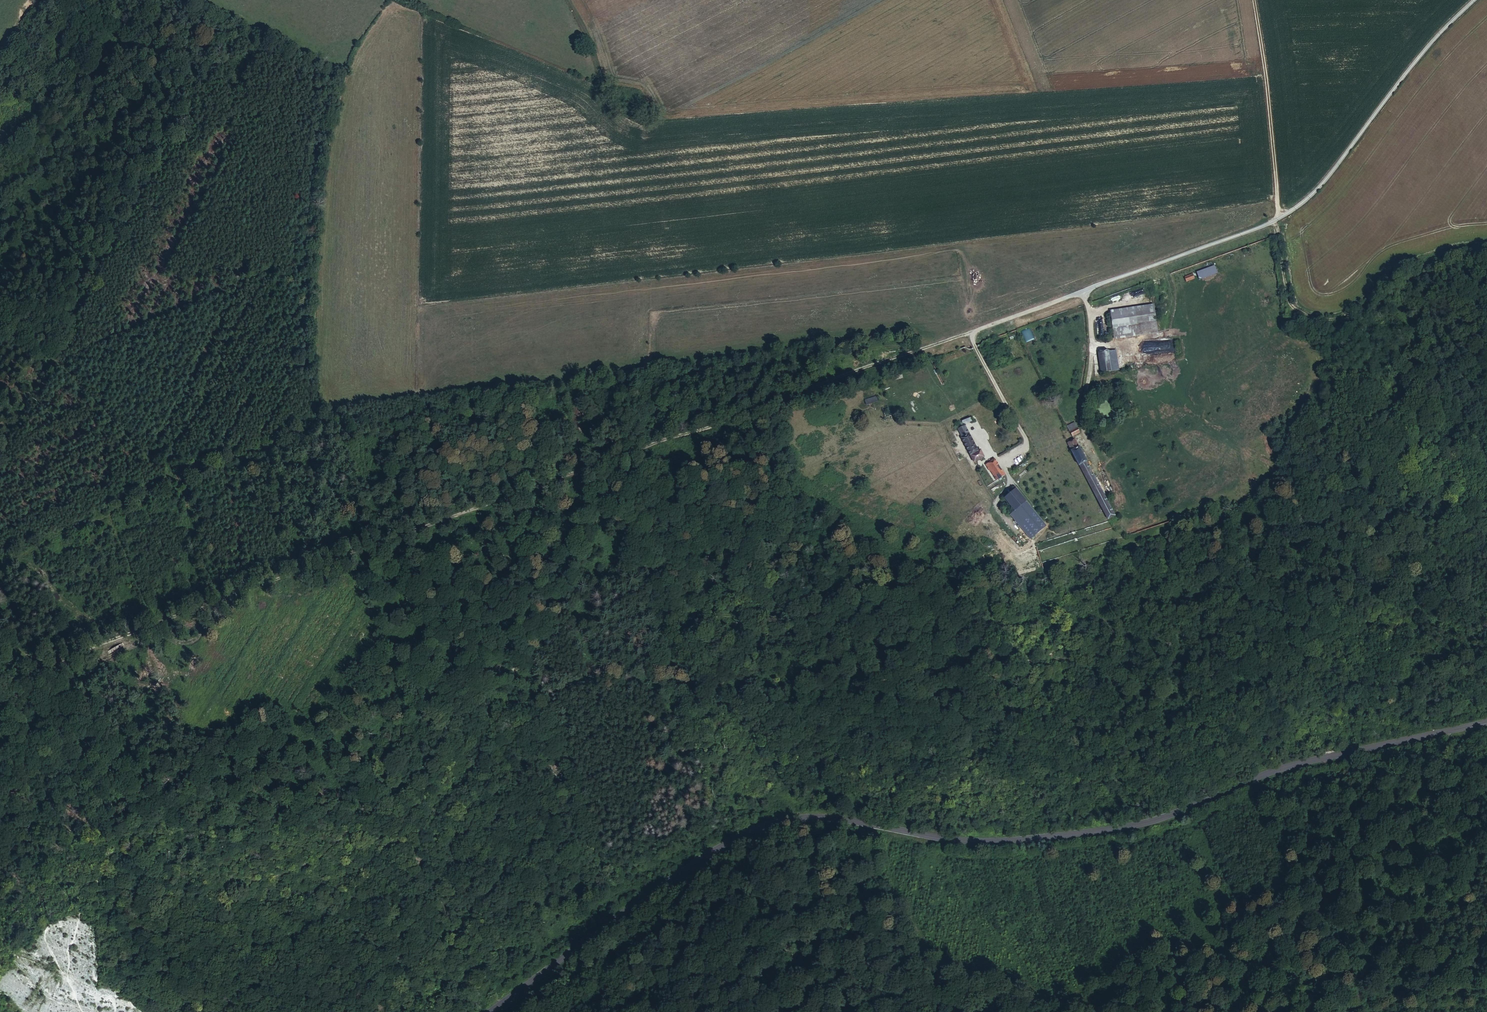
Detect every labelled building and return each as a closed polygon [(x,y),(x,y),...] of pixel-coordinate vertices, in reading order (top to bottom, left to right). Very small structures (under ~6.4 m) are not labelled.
[(1214,264),(1197,271),(1200,279),(1217,272),(1214,264)] [(1186,281),(1195,278),(1193,273),(1184,276),(1186,281)] [(1154,335),(1150,310),(1107,318),(1111,343),(1154,335)] [(1116,374),(1113,354),(1106,356),(1109,375),(1116,374)] [(1109,375),(1106,356),(1095,357),(1099,377),(1109,375)] [(877,396),(865,399),(866,404),(878,401),(877,396)] [(890,421),(887,411),(881,413),(884,423),(890,421)] [(977,454),(963,428),(956,431),(961,440),(959,441),(973,465),(980,461),(987,474),(989,473),(997,468),(992,460),(986,463),(980,452),(977,454)] [(1078,435),(1076,430),(1073,432),(1068,434),(1071,439),(1078,435)] [(1092,477),(1078,449),(1077,450),(1073,444),(1068,447),(1071,453),(1070,453),(1084,481),(1085,480),(1106,522),(1112,519),(1091,478),(1092,477)] [(1003,477),(997,468),(989,473),(995,482),(1003,477)] [(1024,503),(1014,492),(1003,501),(1013,513),(1024,503)]
